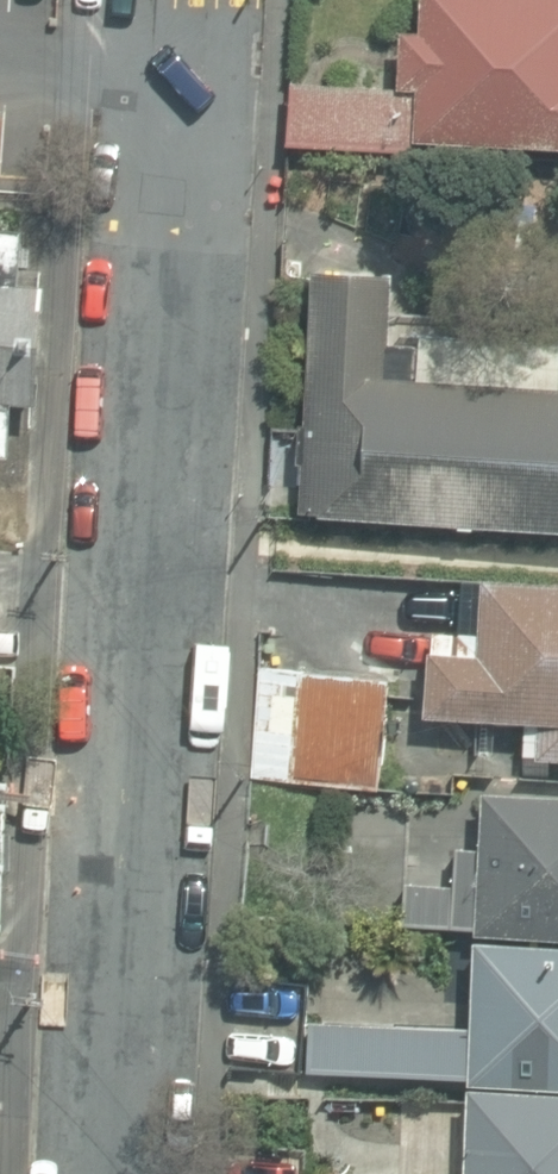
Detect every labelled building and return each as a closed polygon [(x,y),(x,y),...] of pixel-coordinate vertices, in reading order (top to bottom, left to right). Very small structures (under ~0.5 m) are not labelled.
[(418,141),(557,148),(557,0),(425,0),(424,33),(406,32),(403,89),(421,90),(418,141)] [(418,150),(418,141),(421,90),(403,89),(298,84),(295,144),(418,150)] [(13,459),(17,402),(42,404),(49,287),(23,285),(26,232),(0,230),(0,458),(13,459)] [(557,529),(557,389),(418,379),(420,345),(395,344),(399,276),(320,271),(304,512),(557,529)] [(482,578),(482,586),(465,585),(461,633),(433,631),(428,715),(439,715),(437,755),(475,757),(477,719),(528,723),(526,756),(557,758),(557,583),(482,578)] [(255,777),(383,789),(393,679),(265,667),(255,777)] [(557,938),(557,796),(487,793),(485,852),(460,851),(459,887),(410,885),(408,925),(481,928),(481,934),(557,938)] [(476,944),(471,1030),(313,1022),(310,1071),(557,1086),(557,948),(476,944)] [(237,1066),(303,1070),(310,983),(243,978),(237,1066)] [(473,1089),(469,1173),(557,1173),(557,1093),(473,1089)]
